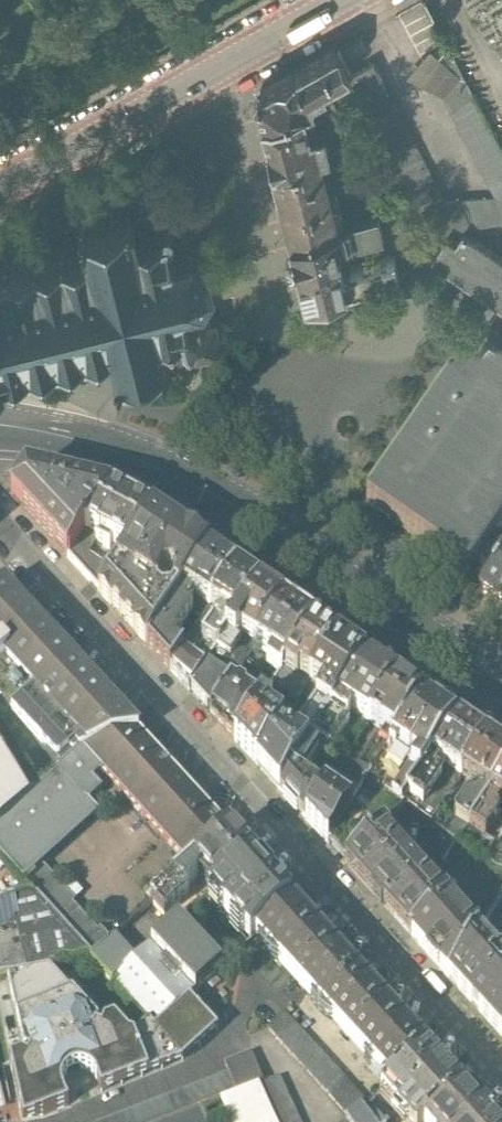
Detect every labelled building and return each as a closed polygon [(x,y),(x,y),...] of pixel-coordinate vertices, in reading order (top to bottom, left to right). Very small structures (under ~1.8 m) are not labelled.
[(255,99),(273,169),(323,155),(331,152),(325,127),(311,132),(305,108),(314,105),(312,98),(352,75),(337,48),(257,90),(255,99)] [(501,222),(501,149),(462,75),(445,96),(494,194),(444,198),(376,64),(356,73),(437,244),(444,231),(455,238),(458,231),(496,223),(501,222)] [(273,169),(288,235),(341,222),(323,155),(273,169)] [(188,358),(220,350),(220,352),(223,351),(223,350),(224,349),(223,346),(222,347),(216,322),(217,322),(217,319),(215,319),(215,317),(212,318),(212,320),(209,320),(203,297),(206,294),(203,290),(211,277),(216,278),(217,273),(211,272),(208,258),(213,255),(210,251),(205,254),(193,246),(193,241),(189,240),(183,216),(189,215),(195,214),(189,188),(135,200),(136,204),(130,206),(128,200),(124,201),(125,207),(85,217),(83,211),(79,212),(80,218),(74,220),(75,221),(58,225),(57,224),(54,224),(55,226),(53,227),(54,230),(55,229),(57,237),(59,244),(58,245),(59,250),(36,256),(34,250),(30,251),(31,257),(8,262),(7,257),(2,258),(3,264),(0,264),(0,375),(2,374),(5,369),(5,367),(28,361),(29,367),(34,366),(32,360),(55,354),(57,360),(61,359),(60,353),(83,348),(85,353),(90,352),(89,346),(111,341),(113,349),(116,361),(110,363),(111,367),(117,366),(119,372),(123,370),(122,365),(162,355),(164,361),(168,360),(169,361),(170,363),(171,362),(172,364),(175,363),(174,361),(179,360),(179,361),(177,362),(178,363),(177,369),(175,371),(179,376),(183,380),(192,377),(194,371),(195,366),(189,359),(188,358)] [(384,237),(379,213),(341,222),(288,235),(297,268),(342,257),(339,243),(350,240),(352,245),(384,237)] [(458,231),(455,238),(444,231),(437,244),(430,256),(500,306),(501,308),(501,263),(458,231)] [(342,257),(297,268),(305,298),(340,286),(400,275),(395,256),(343,265),(342,257)] [(500,334),(487,326),(366,504),(474,579),(482,568),(494,576),(501,564),(501,546),(495,541),(501,530),(501,332),(500,334)] [(24,477),(14,496),(70,557),(87,532),(112,496),(80,484),(64,478),(24,477)] [(134,504),(112,496),(87,532),(92,536),(108,550),(112,545),(116,549),(126,557),(153,518),(134,504)] [(127,620),(149,645),(209,556),(180,537),(153,518),(102,593),(127,620)] [(97,566),(87,558),(87,544),(92,536),(87,532),(70,557),(85,575),(102,593),(126,557),(116,549),(110,559),(105,559),(102,565),(97,566)] [(209,556),(149,645),(171,669),(181,653),(172,645),(175,640),(170,635),(186,611),(201,625),(235,574),(213,559),(209,556)] [(501,610),(501,564),(494,576),(480,595),(501,610)] [(181,653),(171,669),(183,682),(191,691),(260,591),(243,580),(235,574),(201,625),(194,634),(207,645),(197,657),(185,646),(181,653)] [(65,769),(78,757),(142,735),(81,668),(6,585),(0,591),(0,697),(65,769)] [(260,591),(191,691),(202,704),(211,713),(231,683),(255,647),(278,613),(282,606),(270,597),(260,591)] [(287,609),(282,606),(278,613),(255,647),(265,655),(263,664),(279,678),(297,652),(313,627),(287,609)] [(297,652),(279,678),(274,686),(298,704),(310,686),(337,643),(333,640),(313,627),(297,652)] [(311,703),(296,728),(312,740),(366,662),(362,660),(337,643),(310,686),(323,694),(318,703),(311,703)] [(371,666),(366,662),(312,740),(322,748),(327,752),(344,725),(340,721),(348,712),(370,727),(397,685),(371,666)] [(262,704),(231,683),(211,713),(215,718),(237,742),(262,704)] [(392,747),(422,700),(418,698),(397,685),(370,727),(378,732),(370,743),(387,754),(392,747)] [(422,700),(392,747),(425,768),(455,722),(445,716),(433,708),(422,700)] [(280,730),(265,716),(269,709),(262,704),(237,742),(241,746),(259,766),(280,730)] [(407,807),(416,813),(438,779),(433,776),(438,768),(464,782),(487,744),(471,732),(459,725),(455,722),(425,768),(402,804),(407,807)] [(280,730),(259,766),(262,770),(280,790),(306,750),(280,730)] [(29,803),(0,844),(0,855),(44,903),(94,957),(111,942),(74,906),(78,902),(45,866),(101,816),(88,806),(102,793),(94,783),(103,775),(190,869),(229,832),(142,735),(78,757),(65,769),(29,803)] [(322,748),(312,740),(306,750),(280,790),(284,794),(307,820),(326,791),(304,777),(322,748)] [(464,782),(478,791),(474,797),(469,793),(452,819),(456,821),(469,830),(501,780),(501,754),(490,746),(487,744),(464,782)] [(29,803),(0,754),(0,844),(29,803)] [(336,798),(326,791),(307,820),(323,837),(328,843),(372,778),(355,766),(336,798)] [(469,830),(482,842),(498,817),(493,811),(498,804),(501,808),(501,780),(469,830)] [(407,807),(385,830),(398,844),(423,817),(416,813),(407,807)] [(476,852),(482,842),(469,830),(456,821),(448,835),(476,852)] [(450,902),(398,844),(385,830),(348,863),(409,931),(413,935),(450,902)] [(229,832),(190,869),(151,906),(164,921),(193,894),(189,889),(205,874),(218,888),(252,855),(229,832)] [(487,859),(496,867),(501,857),(501,847),(499,845),(487,859)] [(44,903),(0,855),(0,908),(44,903)] [(296,901),(252,855),(218,888),(206,899),(251,945),(257,939),(296,901)] [(391,1081),(429,1047),(397,1013),(344,956),(296,901),(257,939),(391,1081)] [(476,934),(450,902),(413,935),(417,939),(450,975),(476,934)] [(0,908),(0,928),(20,923),(29,971),(48,967),(94,957),(44,903),(0,908)] [(136,960),(114,981),(148,1022),(155,1030),(189,1000),(220,968),(179,921),(136,960)] [(450,975),(483,1011),(501,1033),(501,955),(501,954),(495,958),(476,934),(450,975)] [(117,938),(111,942),(94,957),(114,981),(136,960),(117,938)] [(29,971),(7,976),(24,1047),(32,1053),(26,1060),(22,1056),(10,1060),(27,1119),(69,1108),(61,1079),(64,1073),(73,1067),(84,1066),(91,1071),(99,1091),(176,1060),(213,1026),(189,1000),(155,1030),(148,1022),(131,1037),(116,1021),(108,1022),(103,1031),(96,1027),(99,1021),(48,967),(29,971)] [(366,1106),(370,1100),(287,1010),(267,1028),(350,1119),(366,1106)] [(202,1106),(220,1100),(261,1083),(265,1081),(251,1047),(217,1060),(220,1069),(89,1121),(164,1121),(202,1106)] [(379,1091),(407,1121),(425,1121),(464,1087),(429,1047),(391,1081),(379,1091)] [(261,1083),(278,1121),(298,1121),(277,1076),(265,1081),(261,1083)] [(261,1083),(220,1100),(230,1121),(278,1121),(261,1083)] [(464,1087),(425,1121),(497,1121),(464,1087)] [(202,1106),(164,1121),(209,1121),(202,1106)] [(347,1121),(384,1121),(376,1113),(373,1116),(366,1106),(350,1119),(347,1121)]
